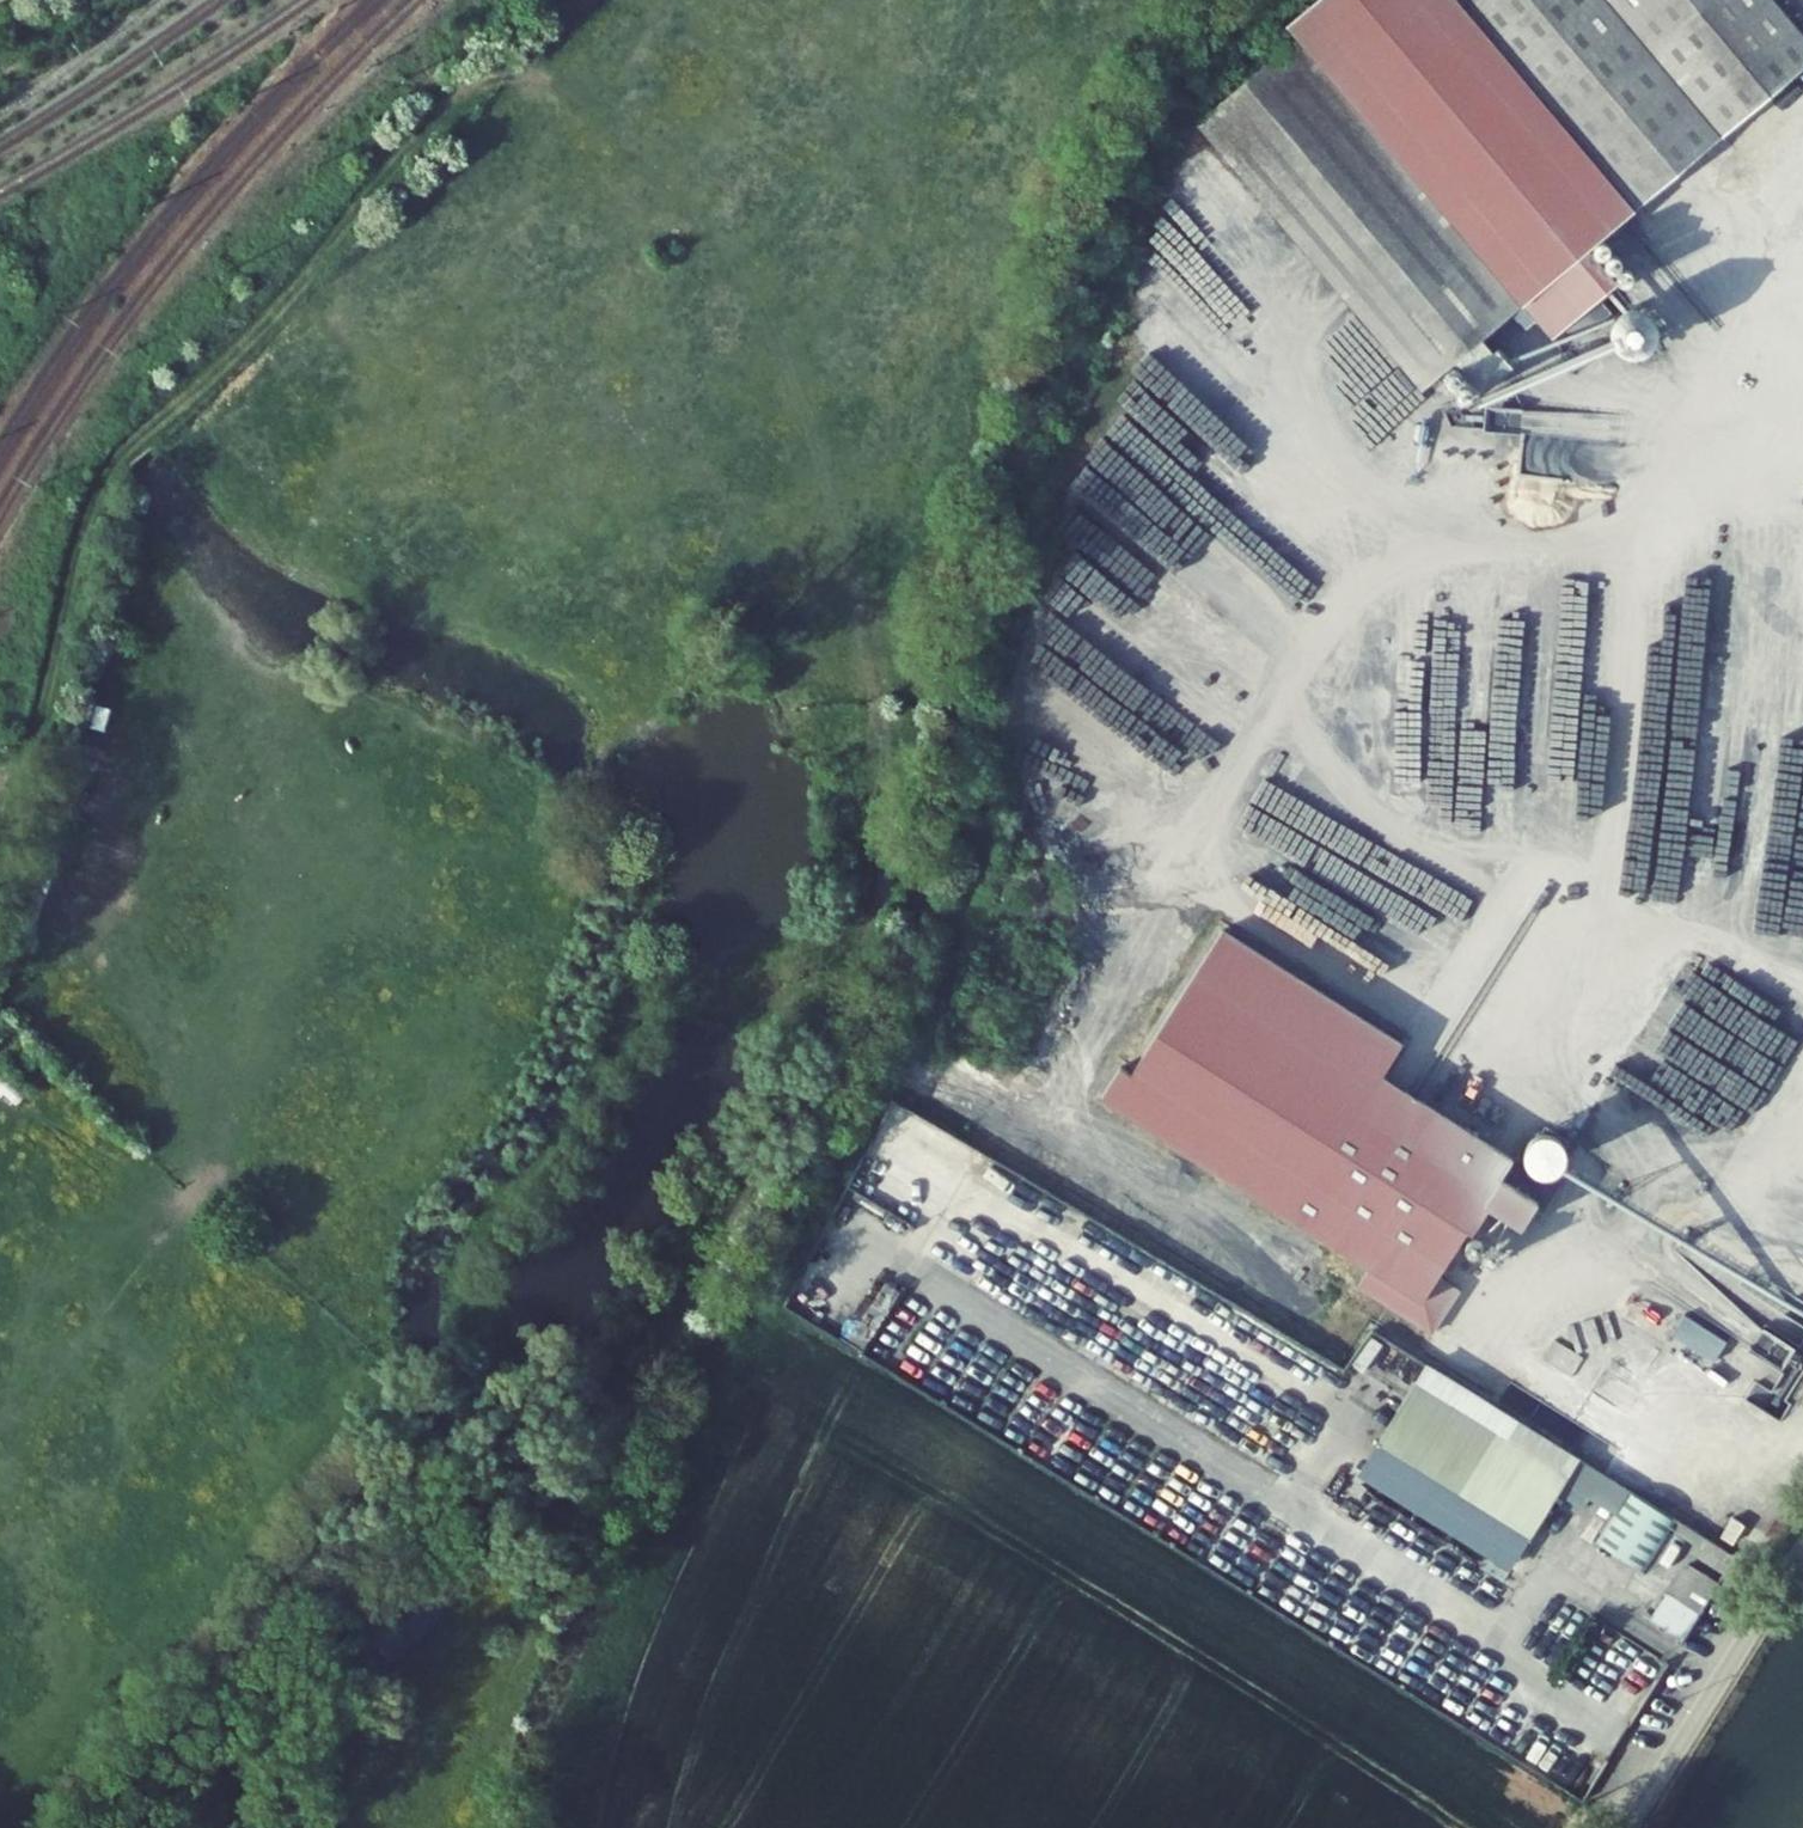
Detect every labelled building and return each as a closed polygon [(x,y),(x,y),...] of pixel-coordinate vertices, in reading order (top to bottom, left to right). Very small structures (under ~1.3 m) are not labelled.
[(1196,123),(1352,308),(1375,336),(1421,390),(1454,363),(1480,394),(1513,366),(1497,348),(1493,352),(1482,339),(1512,314),(1526,331),(1537,321),(1552,339),(1567,328),(1578,341),(1613,312),(1601,298),(1618,284),(1589,249),(1632,213),(1586,158),(1677,82),(1700,109),(1749,67),(1773,95),(1802,69),(1802,32),(1776,0),(1316,0),(1285,26),(1296,39),(1196,123)] [(1700,109),(1723,136),(1746,164),(1802,116),(1802,69),(1773,95),(1749,67),(1700,109)] [(1586,158),(1632,213),(1723,136),(1700,109),(1677,82),(1586,158)] [(1640,305),(1612,328),(1632,351),(1659,328),(1640,305)] [(1403,1045),(1222,932),(1130,1073),(1120,1070),(1101,1098),(1369,1264),(1359,1286),(1430,1333),(1457,1288),(1438,1279),(1512,1160),(1382,1074),(1403,1045)] [(883,1287),(851,1338),(864,1346),(897,1295),(883,1287)] [(1641,1294),(1620,1338),(1650,1352),(1671,1308),(1641,1294)] [(1732,1343),(1689,1318),(1676,1335),(1718,1361),(1732,1343)] [(1579,1459),(1426,1364),(1381,1437),(1534,1532),(1563,1486),(1579,1459)] [(1628,1489),(1579,1459),(1563,1486),(1583,1498),(1588,1491),(1616,1508),(1628,1489)] [(1678,1521),(1628,1489),(1616,1508),(1595,1541),(1645,1572),(1678,1521)] [(1735,1556),(1681,1522),(1675,1530),(1696,1544),(1690,1552),(1724,1573),(1735,1556)] [(1650,1618),(1683,1640),(1719,1582),(1684,1560),(1665,1590),(1667,1592),(1650,1618)]
